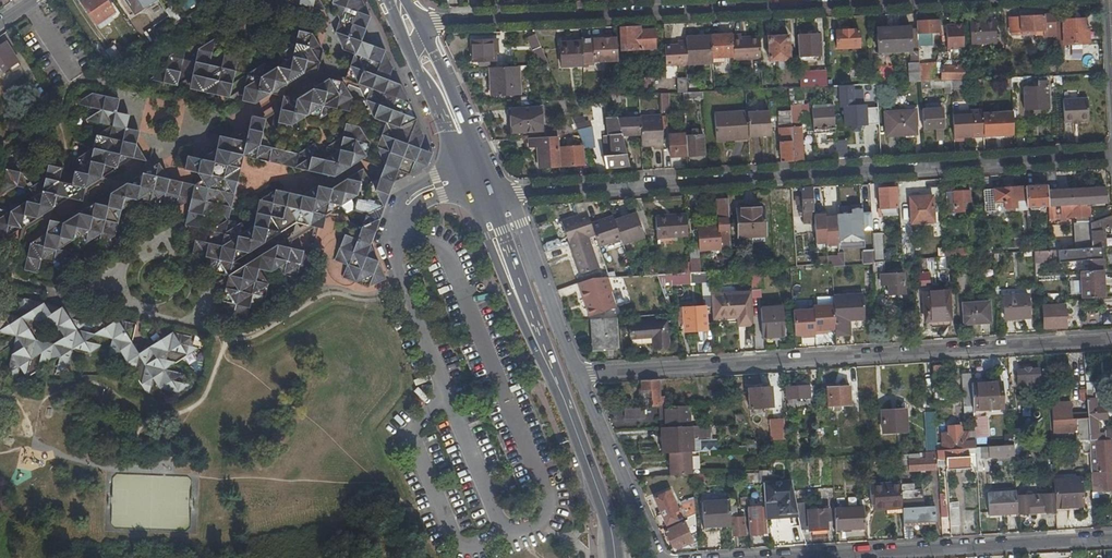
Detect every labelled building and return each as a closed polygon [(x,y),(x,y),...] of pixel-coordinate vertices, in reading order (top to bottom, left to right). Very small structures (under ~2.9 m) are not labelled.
[(77,0),(93,22),(111,10),(104,0),(77,0)] [(131,10),(146,0),(124,0),(131,10)] [(216,253),(226,269),(239,272),(233,300),(242,316),(241,327),(257,317),(259,305),(275,294),(281,268),(307,273),(323,263),(313,246),(287,241),(255,262),(243,259),(275,237),(305,217),(332,222),(334,211),(340,208),(343,216),(329,258),(342,262),(338,276),(366,285),(384,276),(368,241),(390,179),(427,165),(432,151),(421,147),(424,140),(413,116),(401,112),(405,99),(397,81),(386,77),(390,66),(381,45),(367,40),(358,36),(366,13),(360,0),(281,0),(321,8),(339,45),(351,50),(344,72),(340,71),(307,92),(293,89),(291,102),(275,113),(263,111),(257,136),(230,131),(224,156),(197,151),(191,177),(181,176),(176,201),(184,202),(200,194),(195,215),(210,216),(211,210),(226,201),(227,200),(237,216),(222,224),(218,239),(191,233),(203,250),(216,253)] [(255,10),(271,0),(257,0),(255,10)] [(166,14),(172,23),(178,19),(169,4),(162,9),(166,14)] [(1007,13),(1007,26),(1040,24),(1041,34),(1052,34),(1051,10),(1007,13)] [(157,33),(172,23),(166,14),(151,24),(157,33)] [(914,27),(914,35),(925,35),(925,28),(936,28),(936,17),(914,19),(914,27)] [(1060,18),(1061,42),(1086,42),(1085,28),(1082,28),(1081,17),(1060,18)] [(966,19),(967,41),(992,40),(991,18),(966,19)] [(310,26),(327,55),(329,56),(331,42),(321,26),(307,23),(306,25),(310,26)] [(618,24),(619,49),(655,47),(654,26),(642,27),(642,23),(618,24)] [(944,51),(964,47),(959,23),(940,26),(944,51)] [(175,63),(159,74),(267,96),(267,94),(269,94),(281,86),(311,67),(315,53),(327,55),(310,26),(306,25),(306,24),(291,35),(286,59),(273,57),(257,67),(244,65),(246,53),(263,41),(250,38),(233,49),(230,61),(218,59),(221,47),(237,36),(224,33),(208,43),(194,40),(178,51),(175,63)] [(873,26),(874,49),(905,47),(909,47),(908,27),(908,24),(907,24),(873,26)] [(833,27),(834,45),(856,45),(855,27),(833,27)] [(914,27),(908,27),(909,47),(905,47),(906,60),(915,60),(914,35),(914,27)] [(533,31),(526,34),(530,45),(538,42),(533,31)] [(797,31),(798,51),(818,51),(818,31),(797,31)] [(709,33),(711,55),(731,54),(730,32),(709,33)] [(731,54),(731,57),(758,56),(757,36),(747,37),(747,34),(739,34),(739,32),(730,32),(731,54)] [(709,33),(684,34),(685,37),(686,61),(711,60),(711,55),(709,33)] [(776,33),(766,33),(767,58),(777,58),(776,33)] [(776,33),(777,58),(788,58),(787,33),(776,33)] [(582,62),(582,65),(588,64),(588,60),(616,59),(615,35),(581,36),(581,38),(582,62)] [(471,37),(471,58),(476,58),(491,58),(494,58),(493,40),(489,40),(489,37),(471,37)] [(662,42),(663,62),(686,61),(685,37),(675,37),(675,41),(662,42)] [(559,39),(560,63),(582,62),(581,38),(559,39)] [(0,41),(0,68),(1,69),(16,60),(3,39),(0,41)] [(102,47),(113,63),(122,57),(111,41),(102,47)] [(530,45),(529,46),(537,62),(547,62),(538,42),(530,45)] [(906,60),(904,60),(904,80),(916,79),(915,70),(915,63),(915,60),(906,60)] [(940,62),(940,76),(961,76),(961,63),(940,62)] [(517,63),(489,65),(490,93),(518,92),(517,63)] [(718,74),(717,81),(726,82),(726,69),(715,68),(715,74),(718,74)] [(798,72),(798,84),(825,83),(824,69),(814,70),(814,73),(798,72)] [(915,70),(916,79),(918,79),(929,79),(929,69),(923,69),(915,70)] [(648,73),(640,74),(640,84),(649,84),(648,73)] [(686,75),(676,75),(676,89),(682,89),(686,89),(686,75)] [(918,79),(918,87),(941,86),(941,78),(939,78),(929,79),(918,79)] [(948,78),(941,78),(941,86),(941,91),(949,91),(949,88),(948,78)] [(948,78),(949,88),(960,88),(960,78),(948,78)] [(1019,86),(1020,107),(1045,106),(1044,79),(1034,80),(1034,85),(1019,86)] [(850,82),(837,82),(838,95),(847,95),(846,87),(850,87),(850,82)] [(838,95),(838,104),(847,104),(847,107),(859,107),(859,87),(850,87),(846,87),(847,95),(838,95)] [(42,110),(53,103),(43,89),(33,97),(42,110)] [(667,90),(660,90),(661,107),(668,107),(667,90)] [(2,178),(0,180),(0,244),(50,213),(79,195),(89,197),(92,185),(139,155),(154,158),(144,142),(146,128),(133,126),(136,113),(123,111),(125,97),(101,91),(84,101),(82,114),(98,105),(110,107),(95,117),(91,131),(105,122),(107,122),(118,124),(104,132),(101,147),(84,158),(79,182),(68,180),(70,166),(58,164),(42,174),(31,172),(48,162),(34,158),(18,168),(15,181),(2,178)] [(1059,97),(1061,118),(1070,117),(1077,117),(1085,117),(1084,95),(1059,97)] [(509,105),(510,128),(540,126),(539,104),(509,105)] [(832,104),(809,105),(810,124),(817,124),(823,124),(823,128),(823,130),(833,130),(832,104)] [(713,106),(714,135),(728,135),(728,132),(747,131),(746,128),(746,111),(745,106),(713,106)] [(920,106),(921,125),(933,125),(940,125),(939,106),(920,106)] [(950,114),(951,135),(982,135),(982,132),(981,114),(981,107),(968,107),(968,114),(950,114)] [(883,110),(885,133),(914,131),(912,108),(883,110)] [(1000,113),(981,114),(982,132),(1011,130),(1010,109),(999,110),(1000,113)] [(746,111),(746,128),(768,128),(767,110),(746,111)] [(616,117),(620,133),(640,132),(641,144),(653,143),(653,146),(663,146),(661,113),(639,114),(639,115),(616,116),(616,117)] [(789,113),(775,114),(778,159),(791,158),(789,124),(789,113)] [(794,113),(789,113),(789,124),(798,124),(797,113),(794,113)] [(616,117),(607,118),(609,151),(603,151),(600,150),(603,164),(628,163),(620,133),(616,117)] [(607,118),(603,118),(605,130),(601,130),(603,151),(609,151),(607,118)] [(592,143),(590,124),(574,125),(577,131),(583,144),(592,143)] [(798,124),(789,124),(791,158),(801,157),(799,124),(798,124)] [(940,125),(933,125),(933,137),(941,137),(940,125)] [(683,129),(668,130),(669,153),(684,153),(684,132),(683,129)] [(684,132),(684,153),(703,152),(702,131),(684,132)] [(525,135),(526,146),(538,146),(549,145),(548,133),(543,134),(525,135)] [(548,133),(549,145),(557,145),(556,133),(548,133)] [(834,156),(844,155),(843,141),(833,142),(834,156)] [(557,145),(558,163),(581,162),(580,143),(557,145)] [(549,145),(538,146),(539,164),(558,163),(557,145),(549,145)] [(181,176),(168,159),(115,192),(72,219),(59,216),(55,229),(41,238),(35,264),(60,270),(51,255),(62,258),(80,247),(75,239),(80,235),(109,241),(124,231),(137,235),(127,218),(127,216),(130,204),(146,194),(176,201),(181,176)] [(1052,170),(1042,170),(1043,183),(1044,189),(1054,189),(1052,170)] [(1024,207),(1024,209),(1033,208),(1033,205),(1045,204),(1045,202),(1044,189),(1043,183),(1023,184),(1023,185),(1024,207)] [(820,184),(810,185),(812,213),(823,212),(820,184)] [(810,185),(799,185),(800,219),(813,220),(812,213),(810,185)] [(980,188),(982,209),(994,209),(993,199),(999,199),(999,201),(1002,201),(1002,207),(1012,206),(1013,208),(1024,207),(1023,185),(980,188)] [(892,186),(875,187),(875,204),(878,212),(893,211),(892,186)] [(1066,188),(1066,201),(1084,200),(1085,204),(1086,203),(1086,200),(1102,200),(1104,200),(1103,186),(1066,188)] [(1044,189),(1045,202),(1066,201),(1066,188),(1054,189),(1044,189)] [(942,191),(944,212),(962,211),(961,201),(968,200),(967,189),(942,191)] [(931,194),(906,196),(908,222),(933,220),(931,194)] [(697,227),(698,249),(730,248),(726,198),(716,198),(718,226),(697,227)] [(1084,200),(1066,201),(1067,214),(1073,214),(1074,245),(1088,244),(1087,221),(1087,206),(1088,205),(1087,205),(1087,203),(1086,203),(1085,204),(1084,200)] [(1045,204),(1046,216),(1067,214),(1066,201),(1045,202),(1045,204)] [(762,205),(735,206),(737,235),(764,233),(762,205)] [(836,211),(834,211),(836,246),(856,245),(855,228),(863,227),(861,209),(836,211)] [(589,221),(585,210),(559,218),(566,239),(568,239),(586,234),(593,231),(589,221)] [(597,237),(599,243),(618,236),(620,241),(643,234),(634,210),(612,217),(610,213),(591,220),(597,237)] [(653,213),(654,235),(685,233),(684,211),(653,213)] [(1110,212),(1087,221),(1088,244),(1098,244),(1101,244),(1100,221),(1111,220),(1110,212)] [(314,246),(328,252),(336,233),(322,227),(314,246)] [(877,230),(869,230),(870,246),(877,246),(878,246),(877,230)] [(571,239),(568,239),(571,247),(570,248),(578,271),(597,264),(587,238),(571,239)] [(1031,249),(1031,259),(1084,257),(1085,268),(1100,267),(1103,267),(1102,255),(1099,255),(1098,244),(1088,244),(1074,245),(1049,247),(1031,249)] [(564,245),(544,251),(548,262),(568,256),(564,245)] [(942,248),(943,254),(951,254),(965,253),(965,245),(952,246),(952,248),(942,248)] [(877,246),(870,246),(870,248),(871,258),(879,258),(877,246)] [(870,248),(860,248),(861,262),(871,262),(871,258),(870,248)] [(836,250),(831,250),(832,264),(842,263),(841,249),(836,250)] [(924,255),(917,256),(917,260),(917,265),(943,265),(942,254),(936,254),(924,255)] [(699,256),(689,256),(689,271),(700,270),(699,256)] [(879,258),(871,258),(871,262),(871,265),(872,291),(888,290),(888,292),(904,291),(903,270),(888,271),(887,267),(880,267),(879,258)] [(642,265),(642,273),(656,272),(653,264),(642,265)] [(761,266),(750,267),(751,288),(761,287),(761,266)] [(1085,268),(1078,269),(1080,296),(1102,294),(1100,267),(1085,268)] [(688,276),(688,278),(709,276),(709,269),(700,270),(689,271),(687,271),(688,276)] [(592,276),(578,281),(590,313),(614,304),(608,288),(610,287),(605,275),(592,276)] [(861,288),(832,291),(832,302),(834,327),(834,332),(848,331),(847,316),(862,315),(861,288)] [(710,291),(711,307),(723,306),(724,315),(735,314),(743,314),(744,322),(752,321),(751,289),(710,291)] [(920,291),(921,318),(947,317),(946,291),(920,291)] [(1002,294),(1003,317),(1027,315),(1026,293),(1002,294)] [(960,301),(961,322),(988,320),(986,300),(986,299),(960,301)] [(40,307),(21,302),(12,307),(10,308),(26,313),(17,318),(0,314),(0,325),(4,327),(0,329),(0,336),(31,343),(40,307)] [(834,327),(832,302),(812,303),(812,307),(814,331),(822,330),(822,327),(826,327),(834,327)] [(1064,302),(1041,303),(1042,326),(1065,325),(1064,302)] [(704,303),(682,304),(683,329),(705,327),(704,303)] [(781,304),(759,305),(761,334),(783,332),(781,304)] [(711,307),(711,316),(724,315),(723,306),(711,307)] [(814,331),(812,307),(792,308),(793,330),(793,332),(801,332),(805,331),(805,334),(814,334),(814,331)] [(120,346),(121,342),(130,336),(131,329),(93,320),(82,326),(67,322),(76,315),(57,311),(47,318),(59,339),(38,352),(23,348),(21,354),(13,352),(7,355),(2,377),(9,390),(15,371),(19,381),(54,361),(51,378),(63,371),(68,353),(86,358),(97,351),(81,346),(89,341),(106,345),(134,389),(143,394),(146,384),(147,384),(153,394),(173,399),(185,392),(166,387),(176,380),(159,376),(172,368),(192,356),(172,351),(186,343),(166,338),(129,360),(120,346)] [(612,314),(591,315),(592,339),(604,339),(604,345),(615,345),(612,314)] [(743,314),(735,314),(735,322),(744,322),(743,314)] [(630,319),(630,335),(652,334),(653,345),(668,345),(668,319),(630,319)] [(939,363),(929,363),(931,383),(940,382),(939,363)] [(1013,367),(1014,378),(1021,378),(1022,383),(1036,382),(1036,366),(1028,366),(1028,364),(1020,364),(1020,367),(1013,367)] [(969,382),(968,370),(960,371),(962,404),(971,403),(969,382)] [(999,380),(969,382),(971,403),(971,407),(971,408),(1000,406),(999,380)] [(661,381),(639,381),(640,387),(640,397),(640,404),(665,403),(665,397),(661,397),(661,381)] [(768,383),(744,384),(745,406),(745,407),(769,406),(768,383)] [(783,385),(783,398),(797,398),(797,401),(807,401),(806,384),(783,385)] [(844,384),(822,385),(824,405),(829,404),(829,408),(836,407),(836,404),(846,404),(844,384)] [(1083,387),(1084,412),(1086,438),(1111,437),(1111,430),(1095,431),(1094,417),(1104,417),(1103,404),(1093,404),(1092,395),(1089,395),(1088,386),(1083,387)] [(143,394),(134,389),(140,401),(143,394)] [(1049,401),(1050,430),(1072,429),(1073,439),(1079,439),(1086,438),(1084,412),(1070,413),(1069,400),(1049,401)] [(687,404),(663,404),(664,425),(688,424),(687,404)] [(622,406),(622,416),(642,416),(642,406),(622,406)] [(902,406),(879,408),(881,431),(903,429),(902,406)] [(933,428),(932,410),(923,411),(925,436),(925,446),(932,446),(931,429),(933,428)] [(780,417),(781,425),(794,424),(793,415),(780,416),(780,417)] [(780,417),(766,417),(767,438),(781,437),(781,425),(780,417)] [(664,425),(659,425),(659,448),(666,448),(667,451),(690,450),(690,437),(709,436),(709,423),(688,424),(664,425)] [(940,430),(941,447),(973,446),(973,436),(967,436),(966,429),(959,430),(959,423),(946,424),(946,430),(940,430)] [(1016,427),(1010,428),(1011,443),(1027,442),(1022,438),(1024,436),(1016,427)] [(1086,440),(1086,449),(1089,489),(1111,487),(1111,479),(1110,438),(1086,440)] [(973,446),(974,465),(979,465),(980,457),(1011,455),(1010,443),(973,446)] [(935,448),(935,458),(944,457),(945,466),(974,465),(973,446),(941,447),(935,448)] [(895,451),(897,470),(934,469),(932,448),(895,451)] [(690,450),(667,451),(667,473),(688,472),(691,472),(690,450)] [(744,472),(745,480),(759,479),(759,470),(753,470),(753,471),(744,472)] [(1079,475),(1051,477),(1052,492),(1053,504),(1081,503),(1079,475)] [(788,479),(759,481),(761,502),(761,511),(762,517),(786,515),(786,512),(794,511),(792,501),(788,479)] [(898,489),(898,480),(868,482),(869,508),(883,507),(899,506),(899,498),(898,489)] [(898,489),(899,498),(919,497),(919,487),(898,489)] [(666,488),(651,495),(658,511),(655,512),(659,522),(672,516),(669,510),(675,507),(666,488)] [(955,489),(946,490),(948,523),(957,523),(955,489)] [(985,492),(986,513),(1014,512),(1013,490),(985,492)] [(1015,493),(1016,512),(1053,510),(1053,504),(1052,492),(1042,493),(1042,496),(1025,497),(1025,493),(1015,493)] [(919,497),(899,498),(899,506),(899,510),(901,537),(910,537),(909,518),(933,516),(933,504),(920,505),(919,497)] [(725,499),(697,500),(699,528),(708,528),(707,523),(726,522),(725,513),(725,503),(725,499)] [(794,511),(798,528),(804,527),(804,528),(824,527),(824,524),(828,524),(827,507),(806,509),(805,500),(792,501),(794,511)] [(761,502),(744,503),(745,531),(755,530),(759,530),(758,511),(761,511),(761,502)] [(830,503),(832,527),(861,526),(859,502),(830,503)] [(733,503),(725,503),(725,513),(733,512),(733,503)] [(691,512),(662,525),(668,538),(692,526),(691,512)] [(733,512),(725,513),(726,522),(726,532),(742,531),(740,512),(733,512)] [(669,542),(677,545),(693,538),(692,526),(668,538),(669,542)]
